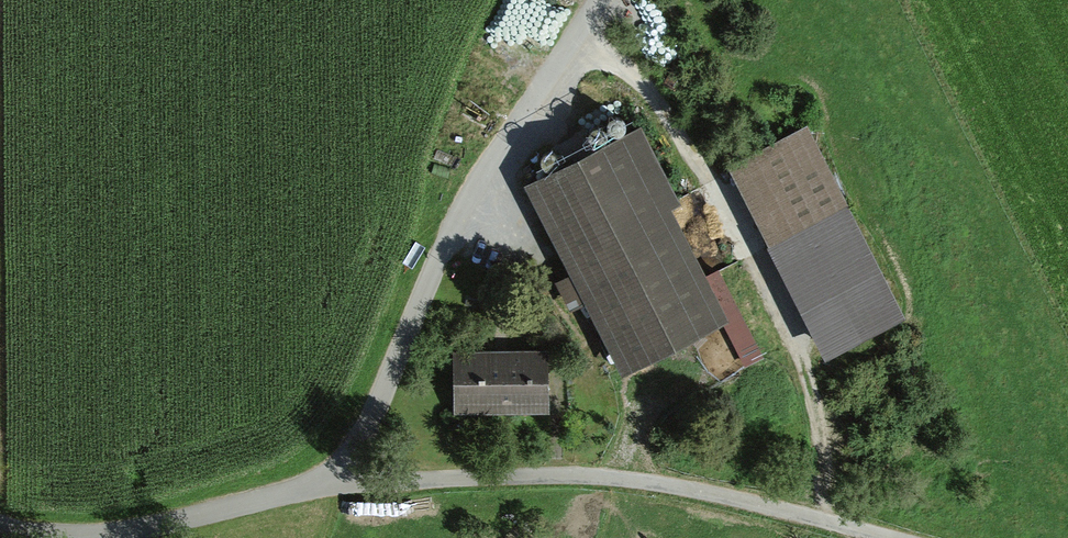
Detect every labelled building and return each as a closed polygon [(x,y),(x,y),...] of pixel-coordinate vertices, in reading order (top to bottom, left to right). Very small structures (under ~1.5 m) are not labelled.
[(817,121),(749,156),(791,240),(859,201),(817,121)] [(621,137),(532,184),(633,363),(723,313),(621,137)] [(561,340),(467,341),(470,411),(563,408),(561,340)]
